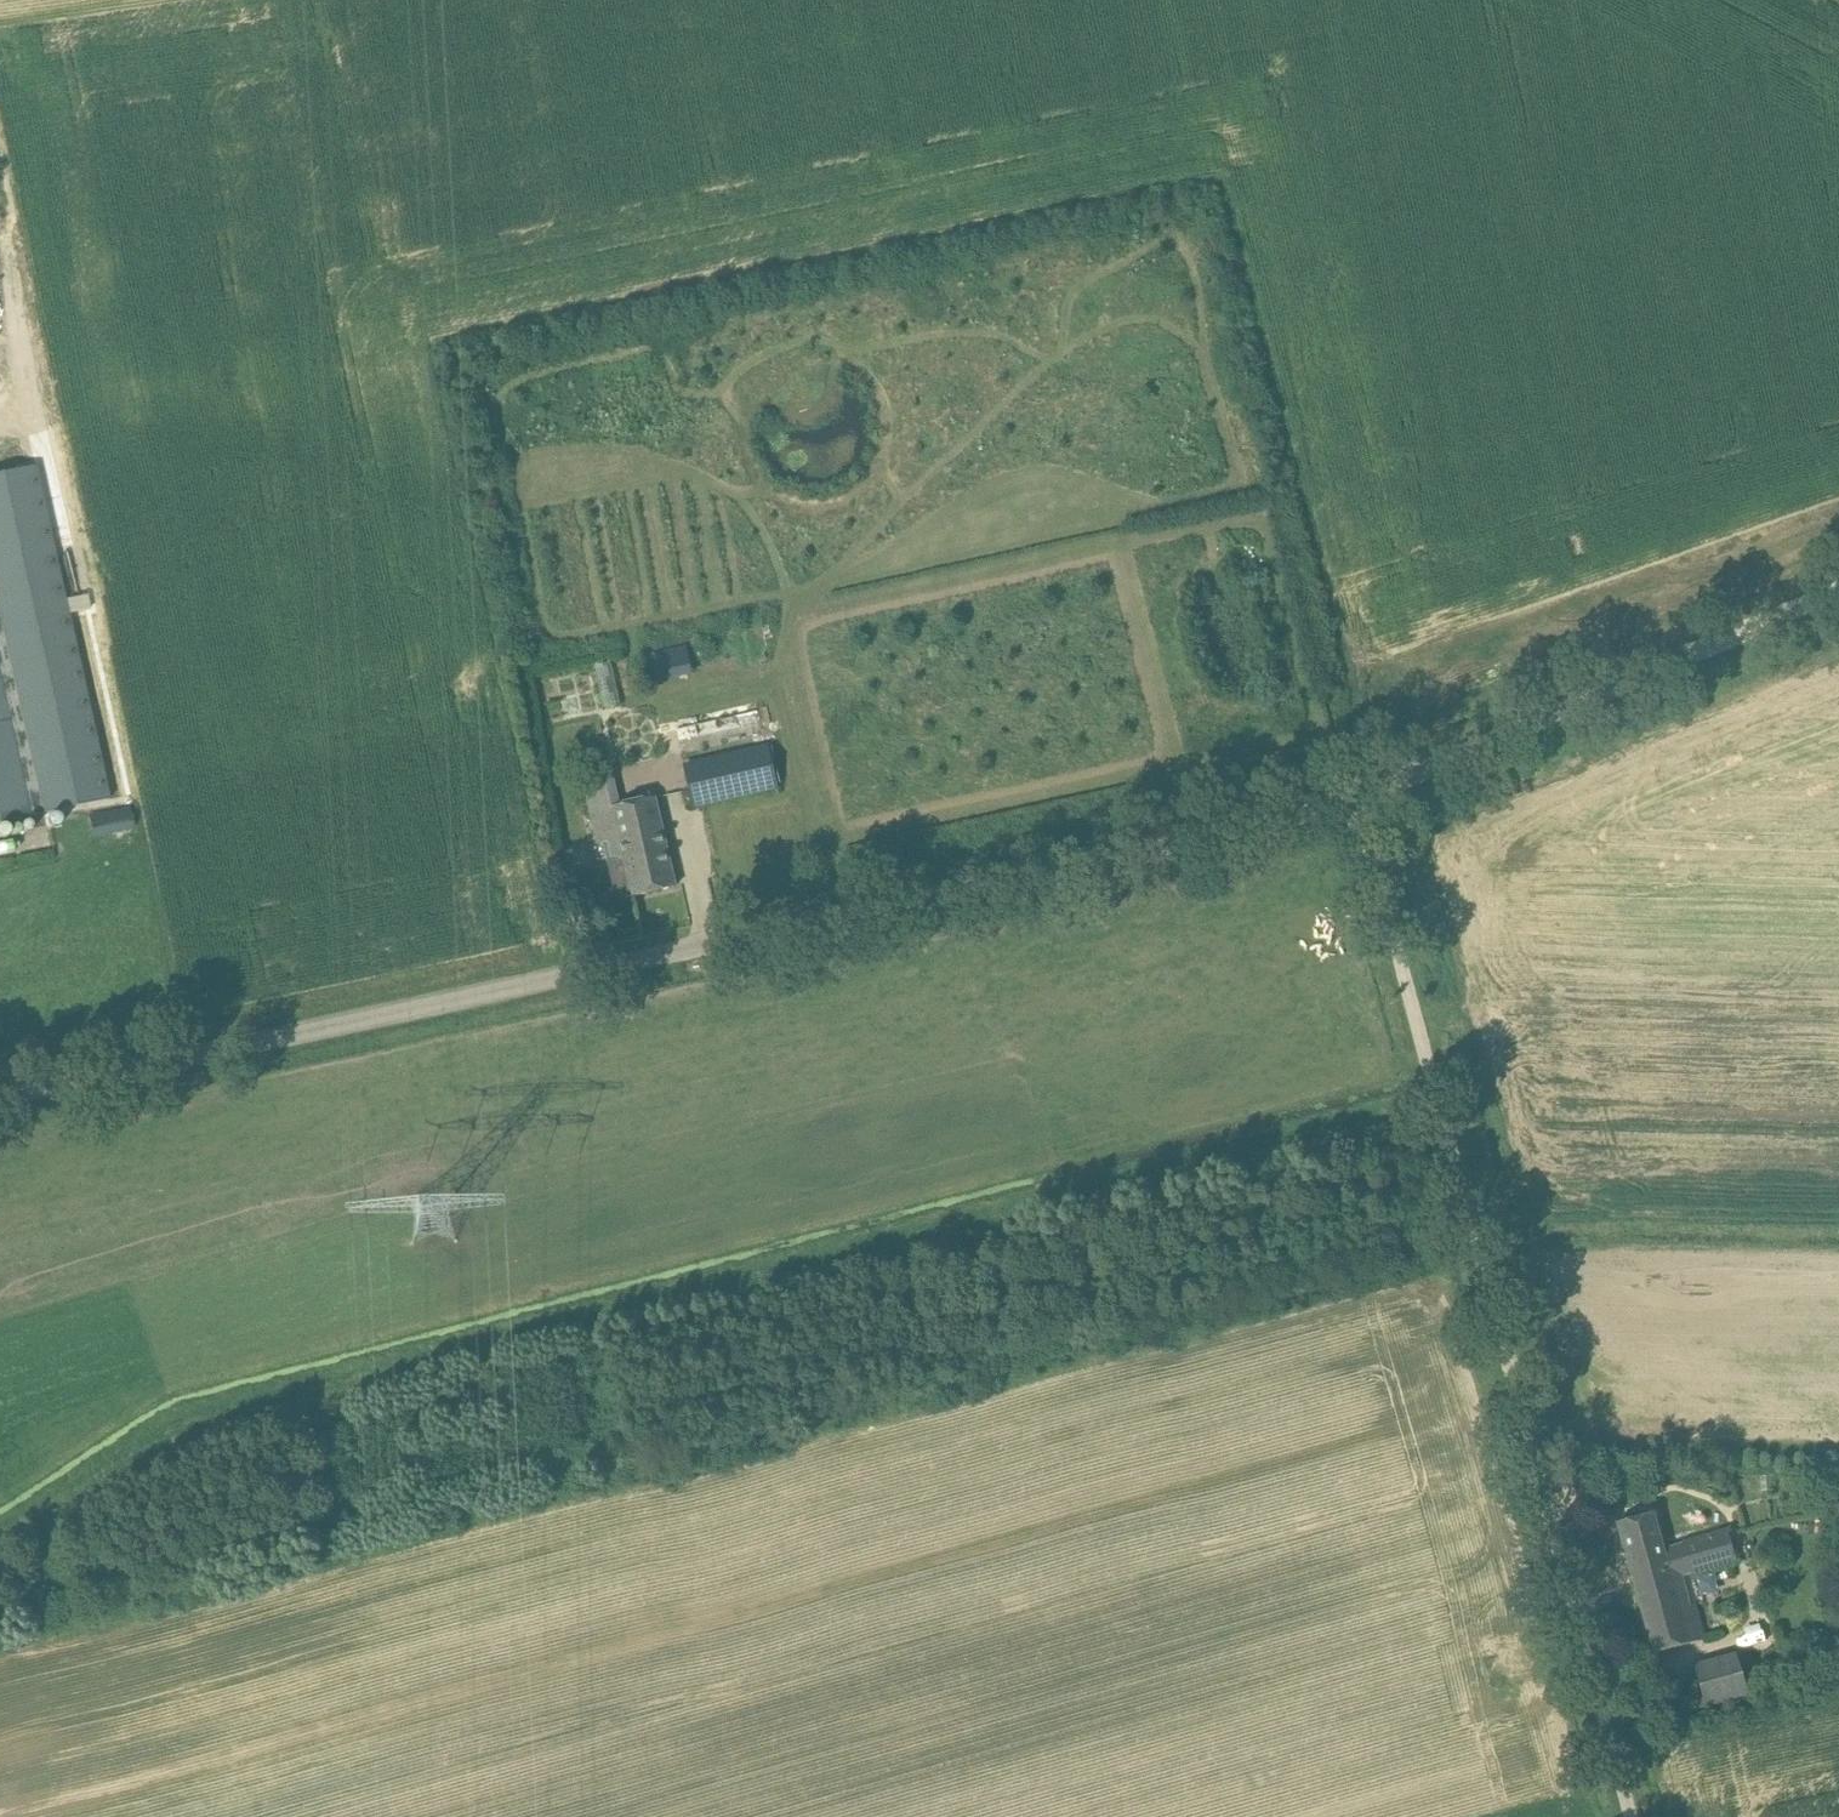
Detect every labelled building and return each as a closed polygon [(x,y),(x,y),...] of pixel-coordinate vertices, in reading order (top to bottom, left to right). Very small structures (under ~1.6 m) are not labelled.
[(111,799),(37,464),(0,472),(0,824),(111,799)] [(651,680),(689,676),(686,647),(648,650),(651,680)] [(757,709),(664,731),(668,747),(681,744),(695,807),(777,788),(768,746),(766,747),(757,709)] [(656,797),(621,805),(614,772),(584,779),(598,843),(618,839),(622,858),(608,861),(616,900),(676,886),(656,797)] [(128,805),(105,806),(106,830),(130,829),(128,805)] [(1653,1513),(1618,1522),(1655,1653),(1706,1639),(1696,1604),(1692,1605),(1684,1578),(1737,1563),(1728,1530),(1683,1542),(1684,1544),(1664,1550),(1653,1513)] [(1707,1707),(1715,1704),(1761,1690),(1750,1656),(1737,1659),(1735,1654),(1718,1658),(1694,1665),(1707,1707)]
